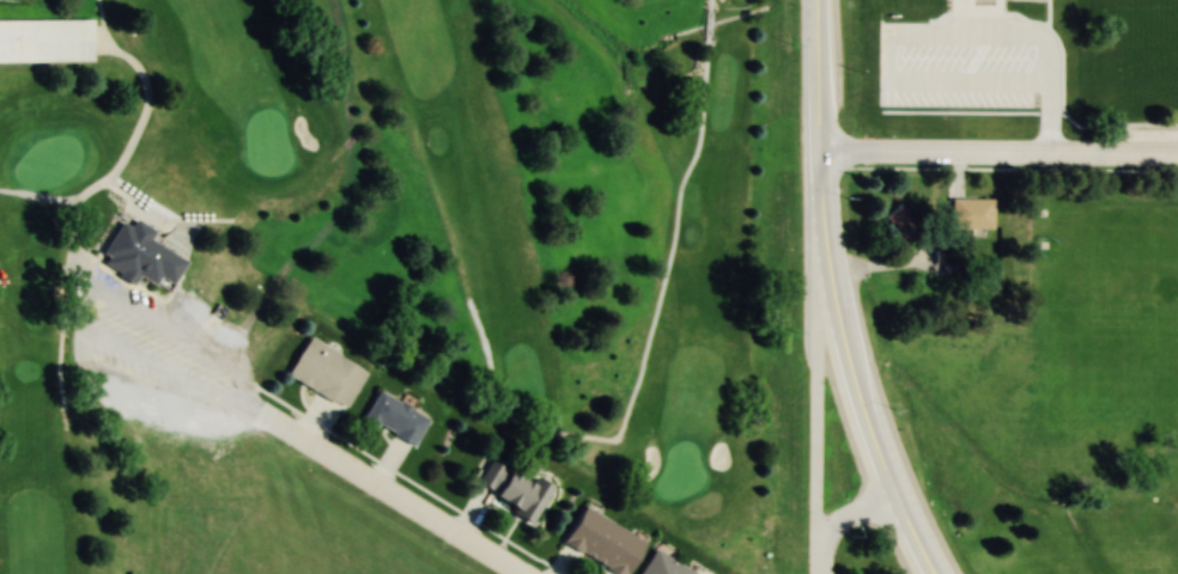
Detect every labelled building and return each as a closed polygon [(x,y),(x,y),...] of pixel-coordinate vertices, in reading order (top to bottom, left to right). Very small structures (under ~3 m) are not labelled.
[(0,19),(0,62),(92,62),(92,19),(0,19)] [(947,198),(947,228),(991,228),(991,198),(947,198)] [(881,216),(900,244),(917,233),(898,204),(881,216)] [(118,221),(94,262),(130,282),(133,276),(151,286),(155,280),(167,287),(182,260),(146,240),(151,231),(129,218),(125,225),(118,221)] [(342,409),(364,371),(305,336),(283,375),(342,409)] [(359,420),(410,446),(425,416),(374,391),(359,420)] [(550,488),(532,478),(529,483),(486,461),(471,489),(532,521),(550,488)] [(612,573),(623,573),(642,541),(580,506),(559,544),(612,573)] [(650,550),(638,573),(696,573),(650,550)]
